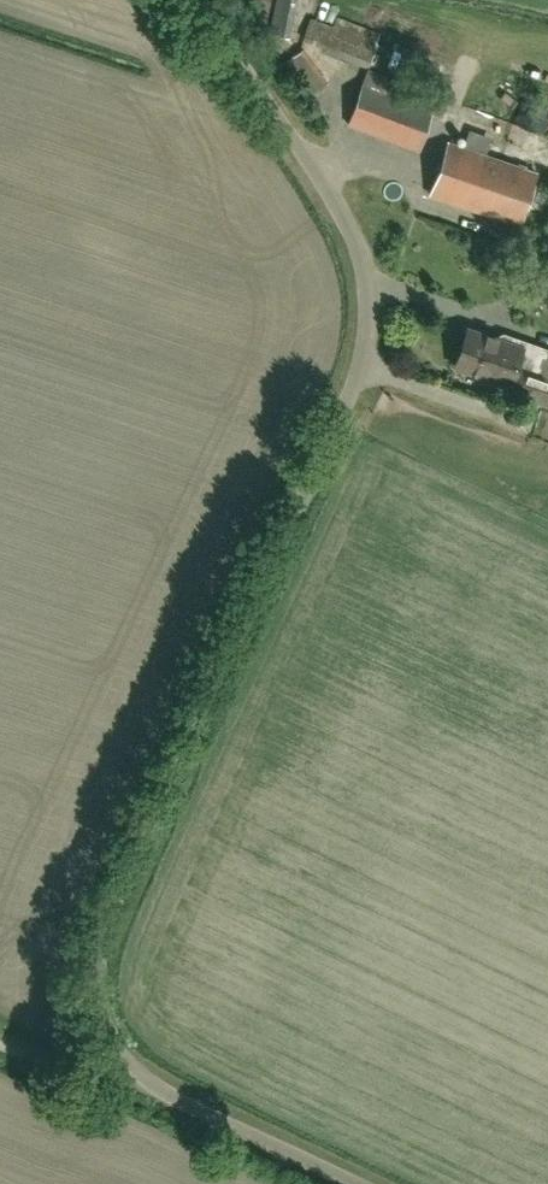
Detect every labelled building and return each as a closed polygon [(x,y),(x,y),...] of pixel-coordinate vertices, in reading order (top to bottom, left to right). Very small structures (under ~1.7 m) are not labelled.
[(296,0),(275,0),(269,33),(289,36),(296,0)] [(303,49),(278,67),(306,100),(329,83),(303,49)] [(433,110),(362,84),(347,124),(418,151),(433,110)] [(466,143),(486,147),(489,135),(469,131),(466,143)] [(430,195),(518,225),(536,172),(448,142),(430,195)] [(485,381),(547,403),(547,377),(547,376),(547,349),(503,334),(499,336),(497,340),(467,329),(455,366),(487,377),(485,381)]
